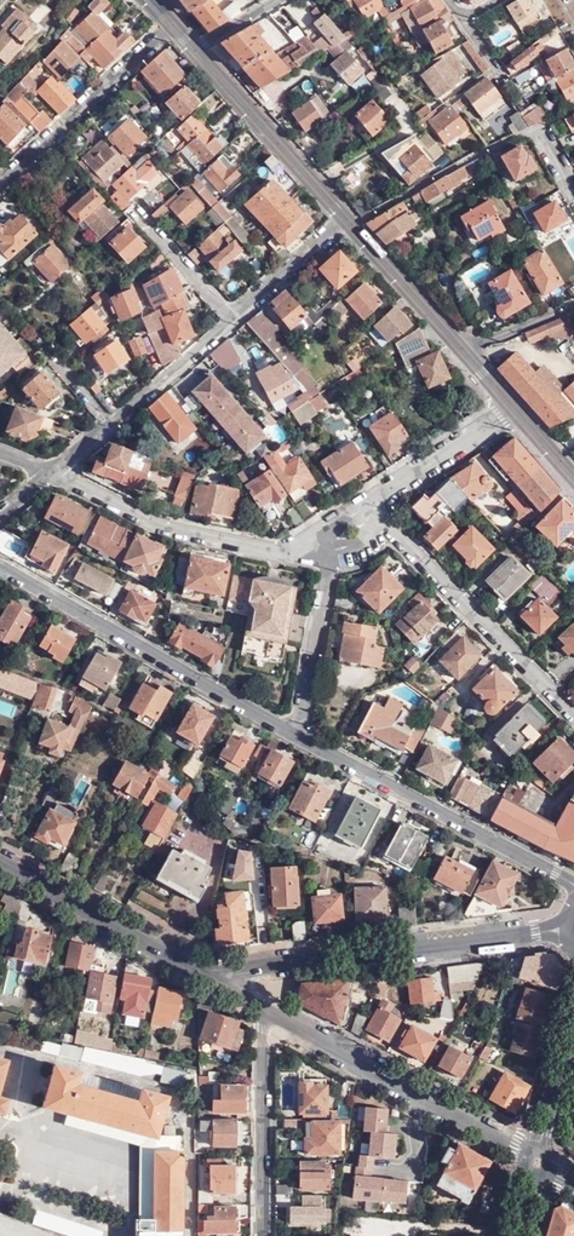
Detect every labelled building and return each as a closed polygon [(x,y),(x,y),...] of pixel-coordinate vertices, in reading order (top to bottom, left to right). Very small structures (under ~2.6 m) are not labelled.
[(104,0),(95,0),(87,8),(92,14),(74,30),(88,45),(110,27),(113,24),(107,17),(114,10),(111,7),(104,14),(100,11),(107,4),(104,0)] [(208,0),(177,0),(187,12),(190,11),(208,0)] [(242,13),(233,0),(220,13),(208,0),(190,11),(208,32),(242,13)] [(348,0),(343,3),(347,9),(348,8),(357,23),(362,20),(348,0)] [(362,20),(369,16),(374,23),(384,17),(393,12),(394,12),(385,0),(349,0),(348,0),(362,20)] [(394,12),(405,6),(415,0),(385,0),(394,12)] [(405,6),(408,10),(401,15),(402,16),(413,37),(451,16),(445,8),(436,14),(426,0),(415,0),(405,6)] [(436,14),(445,8),(439,0),(426,0),(436,14)] [(506,6),(517,25),(537,14),(541,22),(552,17),(542,0),(516,0),(506,6)] [(326,37),(314,45),(320,54),(330,49),(347,38),(349,38),(344,33),(320,5),(314,10),(322,19),(316,23),(326,37)] [(42,6),(28,23),(36,30),(50,13),(42,6)] [(80,12),(74,6),(63,15),(61,14),(54,21),(57,24),(64,17),(70,23),(80,12)] [(405,6),(394,12),(393,12),(397,19),(402,16),(401,15),(408,10),(405,6)] [(397,19),(393,12),(384,17),(387,24),(397,19)] [(28,23),(16,13),(0,30),(3,33),(0,36),(0,63),(8,69),(35,38),(33,37),(23,28),(26,24),(28,23)] [(537,14),(517,25),(523,33),(541,22),(537,14)] [(268,50),(239,67),(258,89),(276,79),(320,54),(314,45),(307,38),(302,41),(284,19),(277,23),(270,15),(258,21),(262,25),(267,23),(282,39),(288,46),(273,56),(268,50)] [(453,19),(451,16),(413,37),(420,47),(428,43),(434,54),(451,45),(441,28),(447,25),(446,23),(453,19)] [(474,23),(482,34),(486,31),(478,20),(474,23)] [(255,22),(248,27),(257,37),(264,32),(255,22)] [(37,33),(26,24),(23,28),(33,37),(37,33)] [(72,29),(70,27),(59,39),(62,41),(65,38),(80,52),(84,49),(69,33),(72,29)] [(110,27),(88,45),(84,49),(80,52),(79,54),(86,62),(93,56),(103,67),(137,37),(128,27),(119,36),(110,27)] [(248,27),(219,44),(239,67),(268,50),(267,48),(257,37),(248,27)] [(352,28),(344,33),(349,38),(356,33),(352,28)] [(550,34),(534,45),(537,49),(553,38),(550,34)] [(347,38),(330,49),(339,59),(332,65),(351,86),(367,72),(355,58),(358,56),(354,52),(351,54),(348,51),(354,46),(347,38)] [(267,48),(268,50),(273,56),(288,46),(282,39),(267,48)] [(488,69),(467,39),(461,43),(482,73),(488,69)] [(72,73),(79,71),(83,62),(62,42),(44,61),(60,76),(66,70),(72,73)] [(532,46),(510,62),(516,70),(538,55),(532,46)] [(504,48),(497,53),(503,63),(510,58),(504,48)] [(162,50),(139,72),(162,97),(185,76),(162,50)] [(368,62),(374,59),(366,50),(362,53),(368,62)] [(465,72),(448,50),(426,62),(430,68),(420,75),(436,98),(459,81),(457,78),(465,72)] [(544,62),(556,80),(573,71),(573,67),(565,51),(544,62)] [(383,68),(375,58),(374,59),(368,62),(377,71),(383,68)] [(31,71),(36,75),(40,71),(37,69),(35,66),(31,71)] [(39,133),(52,120),(42,110),(39,113),(23,95),(28,91),(34,93),(38,90),(41,87),(33,78),(36,75),(31,71),(6,97),(19,111),(39,133)] [(380,75),(377,71),(370,77),(373,81),(380,75)] [(557,82),(572,108),(573,107),(573,73),(557,82)] [(373,81),(380,89),(388,84),(380,75),(373,81)] [(501,96),(486,77),(463,94),(478,113),(501,96)] [(59,113),(74,99),(59,83),(57,85),(51,78),(41,87),(38,90),(59,113)] [(169,100),(185,118),(203,100),(188,83),(169,100)] [(19,111),(6,97),(0,103),(3,105),(0,108),(0,137),(12,151),(16,148),(14,145),(30,130),(9,108),(11,106),(17,113),(19,111)] [(302,131),(328,116),(316,97),(290,114),(302,131)] [(356,116),(371,135),(389,122),(373,102),(357,115),(356,116)] [(432,111),(433,110),(428,102),(417,111),(423,117),(432,111)] [(435,115),(432,111),(423,117),(418,121),(424,128),(430,124),(448,148),(469,132),(447,106),(435,115)] [(537,107),(522,115),(530,127),(543,121),(541,117),(543,116),(537,107)] [(235,115),(228,108),(209,125),(216,132),(235,115)] [(344,114),(349,121),(356,116),(357,115),(351,109),(344,114)] [(522,115),(517,109),(508,115),(520,132),(530,127),(522,115)] [(180,152),(204,129),(192,115),(175,130),(185,141),(172,152),(175,156),(180,152)] [(563,120),(571,135),(573,134),(573,115),(563,120)] [(102,135),(112,147),(123,158),(144,139),(122,117),(115,124),(109,116),(104,121),(112,126),(102,135)] [(365,140),(371,135),(356,116),(349,121),(365,140)] [(215,141),(204,129),(180,152),(198,173),(205,167),(204,165),(227,144),(220,136),(215,141)] [(413,134),(381,152),(392,165),(400,158),(409,169),(401,175),(408,183),(431,163),(431,162),(444,151),(427,132),(418,139),(413,134)] [(241,134),(226,148),(235,158),(250,144),(241,134)] [(87,166),(82,171),(103,193),(118,179),(115,177),(109,183),(106,180),(123,164),(128,170),(131,167),(123,158),(112,147),(109,149),(102,142),(82,160),(87,166)] [(536,166),(532,158),(527,158),(520,147),(507,154),(506,151),(499,154),(515,181),(536,170),(536,166)] [(306,157),(319,171),(326,168),(313,153),(306,157)] [(277,162),(270,154),(263,161),(270,169),(277,162)] [(239,176),(222,157),(201,175),(218,195),(239,176)] [(118,179),(103,193),(122,214),(131,207),(126,202),(156,175),(149,168),(152,165),(147,161),(145,163),(140,158),(131,167),(128,170),(118,179)] [(400,158),(392,165),(401,175),(409,169),(400,158)] [(298,186),(277,162),(270,169),(267,172),(288,195),(298,186)] [(420,191),(424,197),(429,205),(442,198),(439,193),(451,185),(460,180),(468,176),(462,166),(441,177),(420,191)] [(210,211),(217,204),(193,178),(186,184),(210,211)] [(261,226),(289,200),(271,181),(243,206),(261,226)] [(508,189),(505,182),(500,184),(503,191),(508,189)] [(60,208),(66,214),(91,191),(85,185),(60,208)] [(91,191),(66,214),(83,233),(88,229),(95,238),(91,242),(94,245),(116,224),(99,205),(101,202),(91,191)] [(420,191),(410,196),(414,203),(424,197),(420,191)] [(150,217),(157,225),(168,214),(166,211),(168,209),(183,225),(200,210),(185,193),(176,200),(173,197),(150,217)] [(556,201),(552,194),(535,204),(521,212),(528,225),(531,224),(538,236),(568,219),(558,200),(556,201)] [(521,212),(535,204),(530,196),(516,203),(521,212)] [(494,211),(495,210),(489,199),(458,216),(465,228),(469,227),(479,243),(504,230),(494,211)] [(309,221),(289,200),(261,226),(272,238),(266,243),(281,260),(301,243),(295,235),(309,221)] [(409,215),(401,202),(367,223),(385,245),(415,224),(412,220),(416,217),(414,213),(409,215)] [(231,219),(218,204),(217,204),(210,211),(222,224),(230,233),(240,224),(234,216),(231,219)] [(6,262),(35,236),(18,218),(11,225),(8,222),(0,229),(0,255),(6,262)] [(134,225),(128,219),(103,243),(106,247),(108,247),(125,265),(142,249),(124,229),(126,227),(128,229),(134,225)] [(213,231),(196,247),(209,260),(206,263),(216,272),(239,251),(230,240),(225,245),(213,231)] [(53,237),(22,265),(28,270),(34,265),(51,283),(67,267),(50,248),(58,242),(53,237)] [(186,256),(197,268),(204,262),(192,250),(186,256)] [(560,284),(540,250),(521,260),(528,273),(525,274),(534,290),(537,288),(541,295),(560,284)] [(168,261),(160,253),(147,265),(155,273),(168,261)] [(350,266),(351,265),(342,255),(341,256),(338,253),(320,269),(336,286),(354,270),(350,266)] [(158,279),(137,291),(142,302),(147,313),(150,311),(155,309),(160,305),(180,294),(172,271),(162,277),(161,274),(157,276),(158,279)] [(525,300),(509,271),(486,284),(490,290),(482,295),(484,299),(489,297),(495,307),(496,313),(499,317),(501,318),(518,308),(515,305),(525,300)] [(137,291),(133,279),(112,299),(99,310),(106,319),(115,314),(119,322),(139,314),(135,305),(142,302),(137,291)] [(343,299),(342,297),(336,302),(331,306),(338,316),(349,306),(360,320),(379,304),(361,283),(343,299)] [(301,309),(285,289),(270,302),(275,307),(273,310),(289,328),(300,319),(306,325),(311,321),(301,309)] [(109,295),(104,291),(92,301),(96,306),(109,295)] [(185,310),(180,294),(160,305),(166,319),(160,321),(171,348),(177,345),(193,338),(181,312),(185,310)] [(311,321),(312,323),(319,316),(325,312),(331,306),(336,302),(331,298),(321,306),(315,300),(309,304),(309,303),(301,309),(311,321)] [(96,306),(71,327),(86,345),(111,326),(106,319),(99,310),(96,306)] [(372,327),(386,341),(394,333),(396,336),(398,333),(399,334),(409,325),(392,306),(383,314),(383,316),(371,325),(372,327)] [(182,359),(181,356),(177,345),(171,348),(160,321),(155,309),(150,311),(151,316),(142,321),(151,340),(162,368),(182,359)] [(311,397),(319,392),(299,370),(302,367),(297,361),(298,359),(276,333),(278,331),(261,310),(246,323),(289,372),(302,387),(306,391),(311,397)] [(319,316),(328,325),(332,321),(325,312),(319,316)] [(573,330),(567,314),(524,333),(527,341),(539,336),(542,343),(573,330)] [(312,323),(320,332),(328,325),(319,316),(312,323)] [(380,346),(386,341),(372,327),(367,331),(380,346)] [(446,378),(435,353),(431,354),(418,327),(392,344),(404,370),(416,364),(427,387),(446,378)] [(14,343),(1,328),(0,329),(0,356),(14,343)] [(112,335),(109,338),(111,341),(91,354),(94,357),(114,342),(120,338),(116,333),(112,335)] [(133,356),(145,351),(137,334),(126,339),(133,356)] [(241,360),(246,357),(235,336),(230,338),(241,360)] [(241,363),(227,339),(208,355),(224,372),(241,363)] [(114,342),(94,357),(94,358),(100,367),(92,373),(98,382),(127,360),(114,342)] [(32,364),(14,343),(0,356),(0,375),(11,367),(18,376),(32,364)] [(547,426),(573,415),(573,380),(573,379),(561,390),(553,397),(533,374),(513,351),(494,368),(547,426)] [(346,363),(352,370),(359,366),(352,358),(349,361),(346,363)] [(302,387),(289,372),(285,374),(280,364),(270,369),(269,368),(256,374),(256,378),(270,405),(302,387)] [(352,370),(347,373),(350,378),(363,370),(360,365),(359,366),(352,370)] [(541,367),(533,374),(553,397),(561,390),(541,367)] [(62,398),(40,373),(20,390),(36,409),(38,408),(39,410),(51,399),(55,404),(62,398)] [(210,376),(183,399),(184,402),(193,412),(202,404),(211,414),(230,398),(210,376)] [(90,388),(95,394),(100,390),(95,384),(90,388)] [(299,405),(311,397),(306,391),(294,398),(299,405)] [(148,408),(177,444),(194,429),(202,424),(192,412),(185,418),(165,393),(148,408)] [(230,398),(211,414),(222,427),(241,411),(230,398)] [(402,446),(410,440),(386,404),(374,411),(380,420),(368,427),(387,455),(398,449),(395,446),(399,443),(402,446)] [(260,405),(256,408),(257,410),(271,424),(274,422),(260,405)] [(50,427),(52,420),(17,406),(6,430),(27,438),(35,436),(41,424),(50,427)] [(241,411),(222,427),(233,439),(251,422),(241,411)] [(251,422),(233,439),(245,453),(264,436),(251,422)] [(492,457),(487,460),(505,481),(510,477),(525,494),(520,499),(525,505),(536,516),(559,492),(512,438),(492,457)] [(264,457),(275,474),(277,473),(289,492),(301,485),(304,490),(314,483),(298,457),(286,466),(277,453),(286,447),(287,448),(293,444),(290,439),(264,457)] [(348,476),(365,464),(351,443),(319,463),(326,474),(330,472),(339,486),(350,478),(348,476)] [(105,477),(102,484),(109,487),(113,479),(123,483),(120,492),(127,495),(132,487),(140,490),(152,459),(115,445),(111,448),(103,458),(94,454),(90,457),(99,462),(92,471),(105,477)] [(485,448),(479,452),(487,460),(492,457),(485,448)] [(225,455),(213,463),(217,468),(222,464),(224,467),(230,463),(225,455)] [(475,463),(448,480),(467,499),(469,502),(492,488),(491,484),(487,477),(483,476),(475,463)] [(173,501),(183,505),(195,475),(185,471),(173,501)] [(237,474),(245,487),(246,486),(263,512),(275,505),(274,503),(285,495),(270,471),(264,475),(262,472),(247,482),(241,472),(237,474)] [(448,480),(433,493),(444,505),(450,511),(452,513),(467,499),(448,480)] [(218,515),(216,527),(230,530),(233,518),(234,518),(239,490),(209,484),(208,487),(197,485),(191,515),(206,518),(207,513),(216,515),(218,515)] [(520,499),(514,491),(507,496),(519,511),(525,505),(520,499)] [(444,505),(433,493),(426,501),(422,496),(410,507),(425,523),(426,522),(438,511),(444,505)] [(51,517),(87,537),(99,514),(62,494),(51,517)] [(563,497),(535,526),(554,545),(573,525),(573,514),(569,509),(572,506),(563,497)] [(296,506),(306,522),(314,517),(303,501),(296,506)] [(525,526),(536,516),(525,505),(519,511),(514,515),(521,522),(525,526)] [(286,512),(297,528),(306,522),(296,506),(286,512)] [(424,537),(437,551),(456,533),(442,519),(444,517),(438,511),(426,522),(432,529),(424,537)] [(120,562),(135,535),(100,517),(86,543),(120,562)] [(515,537),(525,526),(521,522),(509,533),(514,538),(515,537)] [(493,548),(471,528),(452,546),(474,567),(493,548)] [(55,573),(70,546),(42,531),(34,546),(31,544),(25,556),(28,557),(31,553),(44,560),(42,566),(55,573)] [(136,536),(122,561),(131,566),(130,568),(135,573),(138,574),(143,574),(144,573),(152,577),(159,564),(154,562),(162,547),(154,544),(153,545),(136,536)] [(194,553),(193,558),(224,564),(225,559),(194,553)] [(73,577),(105,595),(113,580),(81,563),(82,560),(74,556),(65,571),(74,576),(73,577)] [(529,578),(508,556),(485,579),(507,600),(529,578)] [(224,564),(193,558),(190,557),(182,589),(192,591),(221,597),(228,565),(224,564)] [(402,590),(380,568),(356,592),(377,613),(402,590)] [(543,574),(530,587),(545,603),(559,590),(543,574)] [(130,576),(122,590),(130,594),(119,612),(145,627),(150,619),(147,618),(158,599),(150,594),(148,598),(137,592),(139,588),(135,585),(138,581),(130,576)] [(253,580),(232,576),(224,611),(248,616),(240,651),(252,653),(255,654),(255,651),(268,653),(267,656),(269,657),(281,659),(283,649),(278,648),(279,643),(284,645),(295,589),(288,587),(253,580)] [(264,578),(253,580),(288,587),(285,585),(276,580),(264,578)] [(192,591),(182,589),(180,596),(190,598),(192,591)] [(430,607),(419,595),(408,606),(412,610),(396,628),(414,646),(438,621),(427,611),(430,607)] [(352,601),(335,597),(334,605),(350,609),(352,601)] [(557,617),(538,599),(526,611),(524,609),(519,613),(521,616),(521,617),(539,635),(557,617)] [(12,602),(0,622),(0,635),(0,643),(11,649),(28,620),(21,615),(24,609),(12,602)] [(573,613),(573,605),(564,615),(568,619),(573,613)] [(373,646),(376,629),(343,622),(341,633),(343,633),(338,660),(378,669),(382,649),(373,646)] [(559,637),(573,653),(573,622),(559,637)] [(209,672),(220,679),(222,662),(217,658),(223,648),(179,623),(168,640),(179,648),(182,644),(202,656),(201,659),(212,667),(209,672)] [(58,632),(60,629),(52,624),(51,626),(50,626),(38,646),(53,654),(51,658),(61,663),(74,642),(58,632)] [(465,641),(454,631),(442,644),(447,649),(436,660),(437,661),(433,666),(438,672),(443,667),(454,679),(479,655),(473,650),(476,647),(468,639),(465,641)] [(120,665),(105,656),(102,660),(94,656),(81,678),(104,691),(120,665)] [(402,670),(407,683),(424,665),(415,656),(402,670)] [(494,670),(497,668),(492,663),(476,679),(478,681),(470,689),(482,702),(480,708),(481,712),(486,715),(492,714),(515,690),(494,670)] [(34,698),(38,689),(24,683),(24,681),(0,672),(0,685),(34,698)] [(171,692),(158,685),(155,691),(142,683),(128,707),(141,715),(143,712),(155,719),(171,692)] [(34,698),(31,708),(49,714),(55,699),(61,701),(64,691),(39,685),(38,689),(34,698)] [(442,709),(452,697),(446,691),(442,696),(438,693),(431,701),(434,703),(441,708),(442,709)] [(64,746),(70,749),(93,706),(72,695),(70,700),(73,702),(71,707),(77,710),(69,728),(47,719),(37,744),(48,749),(46,754),(58,758),(64,746)] [(392,723),(402,704),(390,697),(383,709),(373,704),(357,735),(372,744),(370,749),(381,755),(384,750),(399,758),(404,749),(413,753),(424,731),(415,726),(413,729),(404,725),(401,728),(392,723)] [(438,712),(441,708),(434,703),(431,708),(438,712)] [(542,721),(524,703),(493,734),(512,752),(526,738),(529,740),(536,732),(533,730),(542,721)] [(197,744),(213,716),(191,704),(175,731),(197,744)] [(449,736),(458,720),(442,709),(441,708),(438,712),(431,726),(449,736)] [(239,737),(241,734),(234,729),(218,755),(225,759),(221,767),(235,775),(251,745),(239,737)] [(557,735),(532,760),(553,781),(573,759),(573,752),(557,735)] [(272,752),(279,741),(271,736),(265,748),(272,752)] [(258,759),(265,748),(259,745),(252,756),(258,759)] [(453,767),(456,761),(429,746),(416,770),(447,786),(456,770),(453,767)] [(280,756),(272,752),(265,748),(258,759),(251,772),(278,787),(289,766),(278,759),(280,756)] [(191,780),(201,762),(190,755),(181,772),(191,780)] [(291,762),(280,756),(278,759),(289,766),(291,762)] [(164,765),(157,759),(148,775),(150,777),(156,781),(164,765)] [(150,777),(148,775),(124,762),(112,785),(116,788),(113,794),(129,802),(133,797),(137,799),(150,777)] [(312,823),(329,792),(307,780),(311,773),(308,771),(287,809),(312,823)] [(448,798),(490,820),(500,801),(501,798),(460,776),(448,798)] [(552,795),(554,791),(533,776),(530,779),(552,795)] [(55,779),(42,805),(50,809),(62,788),(62,782),(55,779)] [(155,782),(143,803),(149,806),(154,798),(159,801),(162,797),(168,800),(172,793),(155,782)] [(217,810),(227,816),(238,795),(228,790),(217,810)] [(358,849),(380,811),(354,796),(333,835),(358,849)] [(490,820),(533,843),(533,845),(536,847),(537,845),(573,861),(573,796),(556,829),(500,801),(490,820)] [(163,837),(175,814),(155,803),(143,826),(163,837)] [(73,823),(50,809),(36,837),(62,851),(74,829),(71,827),(73,823)] [(231,834),(256,839),(264,826),(225,819),(222,825),(231,834)] [(410,868),(427,838),(400,824),(383,855),(410,868)] [(201,863),(203,859),(180,846),(178,850),(171,847),(155,876),(198,898),(205,884),(204,883),(206,880),(202,878),(208,867),(201,863)] [(234,879),(253,878),(251,848),(232,849),(234,879)] [(470,895),(483,874),(464,863),(463,866),(453,861),(459,851),(456,849),(450,860),(444,856),(433,878),(461,893),(462,891),(470,895)] [(68,854),(59,870),(68,875),(77,859),(68,854)] [(492,862),(461,919),(512,912),(511,908),(498,910),(517,874),(492,862)] [(296,877),(295,867),(271,868),(271,886),(269,886),(269,897),(272,897),(272,907),(298,906),(298,877),(296,877)] [(103,874),(94,889),(103,894),(112,879),(103,874)] [(387,921),(387,888),(356,887),(356,920),(387,921)] [(544,904),(550,907),(559,890),(553,887),(544,904)] [(330,896),(329,890),(316,891),(317,898),(312,898),(315,922),(326,921),(327,925),(331,924),(331,921),(342,920),(339,895),(330,896)] [(17,918),(21,901),(4,892),(0,900),(0,901),(5,904),(0,911),(16,921),(17,918)] [(234,944),(234,946),(247,945),(242,893),(225,894),(226,906),(218,907),(220,932),(216,932),(216,942),(221,943),(221,945),(234,944)] [(24,923),(32,907),(21,901),(17,918),(24,923)] [(399,910),(401,927),(415,925),(412,908),(399,910)] [(292,925),(293,940),(306,938),(304,922),(296,922),(292,925)] [(45,962),(51,933),(25,928),(21,943),(18,942),(14,959),(34,963),(35,960),(45,962)] [(87,974),(92,948),(69,944),(65,966),(82,969),(82,974),(87,974)] [(550,954),(509,959),(504,974),(517,978),(553,988),(560,968),(550,954)] [(470,987),(484,962),(464,964),(466,982),(466,988),(470,987)] [(464,964),(455,965),(456,983),(466,982),(464,964)] [(455,965),(445,967),(447,984),(456,983),(455,965)] [(90,972),(85,998),(98,1001),(96,1012),(110,1015),(117,977),(90,972)] [(151,978),(123,972),(118,1000),(124,1000),(121,1015),(127,1016),(139,1018),(143,1019),(144,1011),(151,1012),(153,1002),(151,1001),(147,1000),(149,989),(151,978)] [(388,974),(378,975),(372,993),(380,996),(388,974)] [(517,978),(504,974),(502,980),(511,983),(515,984),(517,978)] [(429,977),(405,980),(407,1004),(437,1002),(437,992),(430,992),(429,977)] [(341,1004),(348,978),(300,984),(296,1001),(337,1023),(340,1012),(345,1014),(347,1006),(341,1004)] [(511,983),(502,980),(500,988),(505,990),(506,987),(510,988),(511,983)] [(181,993),(158,988),(150,1023),(170,1027),(171,1020),(176,1020),(178,1010),(181,1010),(184,998),(180,998),(181,993)] [(548,997),(523,990),(515,1019),(539,1026),(548,997)] [(98,1001),(85,998),(83,1009),(96,1012),(98,1001)] [(238,1028),(240,1023),(210,1014),(213,1007),(197,998),(198,1040),(238,1051),(244,1030),(238,1028)] [(397,1009),(380,999),(364,1027),(387,1039),(400,1016),(399,1012),(397,1009)] [(356,1011),(349,1030),(358,1035),(365,1014),(356,1011)] [(139,1018),(127,1016),(125,1025),(138,1027),(139,1018)] [(444,1019),(436,1018),(433,1022),(445,1029),(449,1020),(444,1019)] [(531,1058),(540,1029),(512,1021),(508,1034),(511,1035),(507,1051),(531,1058)] [(432,1038),(406,1023),(393,1044),(421,1059),(432,1038)] [(441,1040),(444,1035),(436,1030),(434,1033),(435,1037),(441,1040)] [(56,1034),(54,1040),(73,1044),(74,1037),(56,1034)] [(110,1044),(111,1041),(75,1034),(74,1037),(73,1044),(109,1051),(110,1044)] [(109,1051),(118,1052),(119,1046),(110,1044),(109,1051)] [(465,1053),(447,1044),(433,1066),(444,1073),(446,1070),(457,1075),(474,1046),(470,1044),(465,1053)] [(489,1046),(482,1044),(477,1055),(484,1057),(489,1046)] [(43,1105),(69,1113),(69,1111),(131,1127),(130,1130),(156,1137),(157,1134),(168,1095),(142,1089),(139,1100),(77,1083),(80,1072),(55,1065),(51,1074),(44,1072),(43,1072),(41,1074),(37,1089),(37,1092),(38,1094),(45,1096),(43,1105)] [(142,1089),(80,1072),(77,1083),(139,1100),(142,1089)] [(512,1111),(527,1086),(503,1072),(489,1097),(512,1111)] [(199,1084),(209,1084),(209,1076),(199,1076),(199,1084)] [(323,1112),(323,1078),(297,1078),(297,1112),(302,1112),(323,1112)] [(342,1097),(349,1098),(351,1083),(344,1079),(342,1097)] [(237,1119),(252,1119),(252,1112),(244,1112),(244,1084),(214,1084),(214,1111),(237,1112),(237,1119)] [(354,1166),(351,1198),(404,1202),(406,1178),(371,1175),(372,1154),(393,1156),(395,1132),(385,1131),(387,1106),(364,1104),(362,1129),(368,1130),(366,1159),(368,1159),(367,1167),(354,1166)] [(139,1144),(139,1230),(155,1231),(156,1137),(130,1130),(131,1127),(69,1111),(69,1113),(66,1112),(63,1123),(139,1144)] [(211,1145),(250,1144),(250,1135),(246,1135),(246,1130),(239,1131),(239,1119),(198,1119),(198,1130),(208,1130),(208,1141),(211,1141),(211,1145)] [(303,1121),(303,1119),(282,1119),(282,1129),(303,1129),(303,1133),(289,1133),(289,1139),(303,1139),(303,1154),(336,1153),(336,1121),(303,1121)] [(156,1137),(155,1231),(160,1231),(160,1234),(182,1235),(183,1149),(180,1149),(181,1135),(157,1134),(156,1137)] [(483,1156),(464,1146),(462,1148),(456,1144),(453,1151),(447,1147),(435,1168),(441,1172),(435,1184),(466,1201),(487,1162),(482,1158),(483,1156)] [(356,1171),(372,1172),(372,1154),(356,1154),(356,1171)] [(207,1205),(214,1205),(214,1195),(241,1195),(241,1166),(221,1166),(221,1160),(205,1160),(205,1167),(211,1167),(211,1191),(199,1191),(199,1205),(207,1205)] [(321,1163),(321,1161),(296,1161),(298,1187),(331,1186),(331,1174),(328,1174),(327,1163),(321,1163)] [(273,1184),(273,1194),(291,1193),(291,1184),(273,1184)] [(329,1198),(337,1198),(338,1192),(309,1193),(310,1210),(329,1209),(329,1198)] [(573,1206),(572,1212),(559,1204),(551,1207),(543,1235),(573,1235),(573,1206)] [(207,1214),(207,1205),(199,1205),(199,1214),(207,1214)] [(205,1232),(234,1232),(235,1208),(212,1208),(212,1221),(199,1220),(198,1235),(205,1235),(205,1232)]
